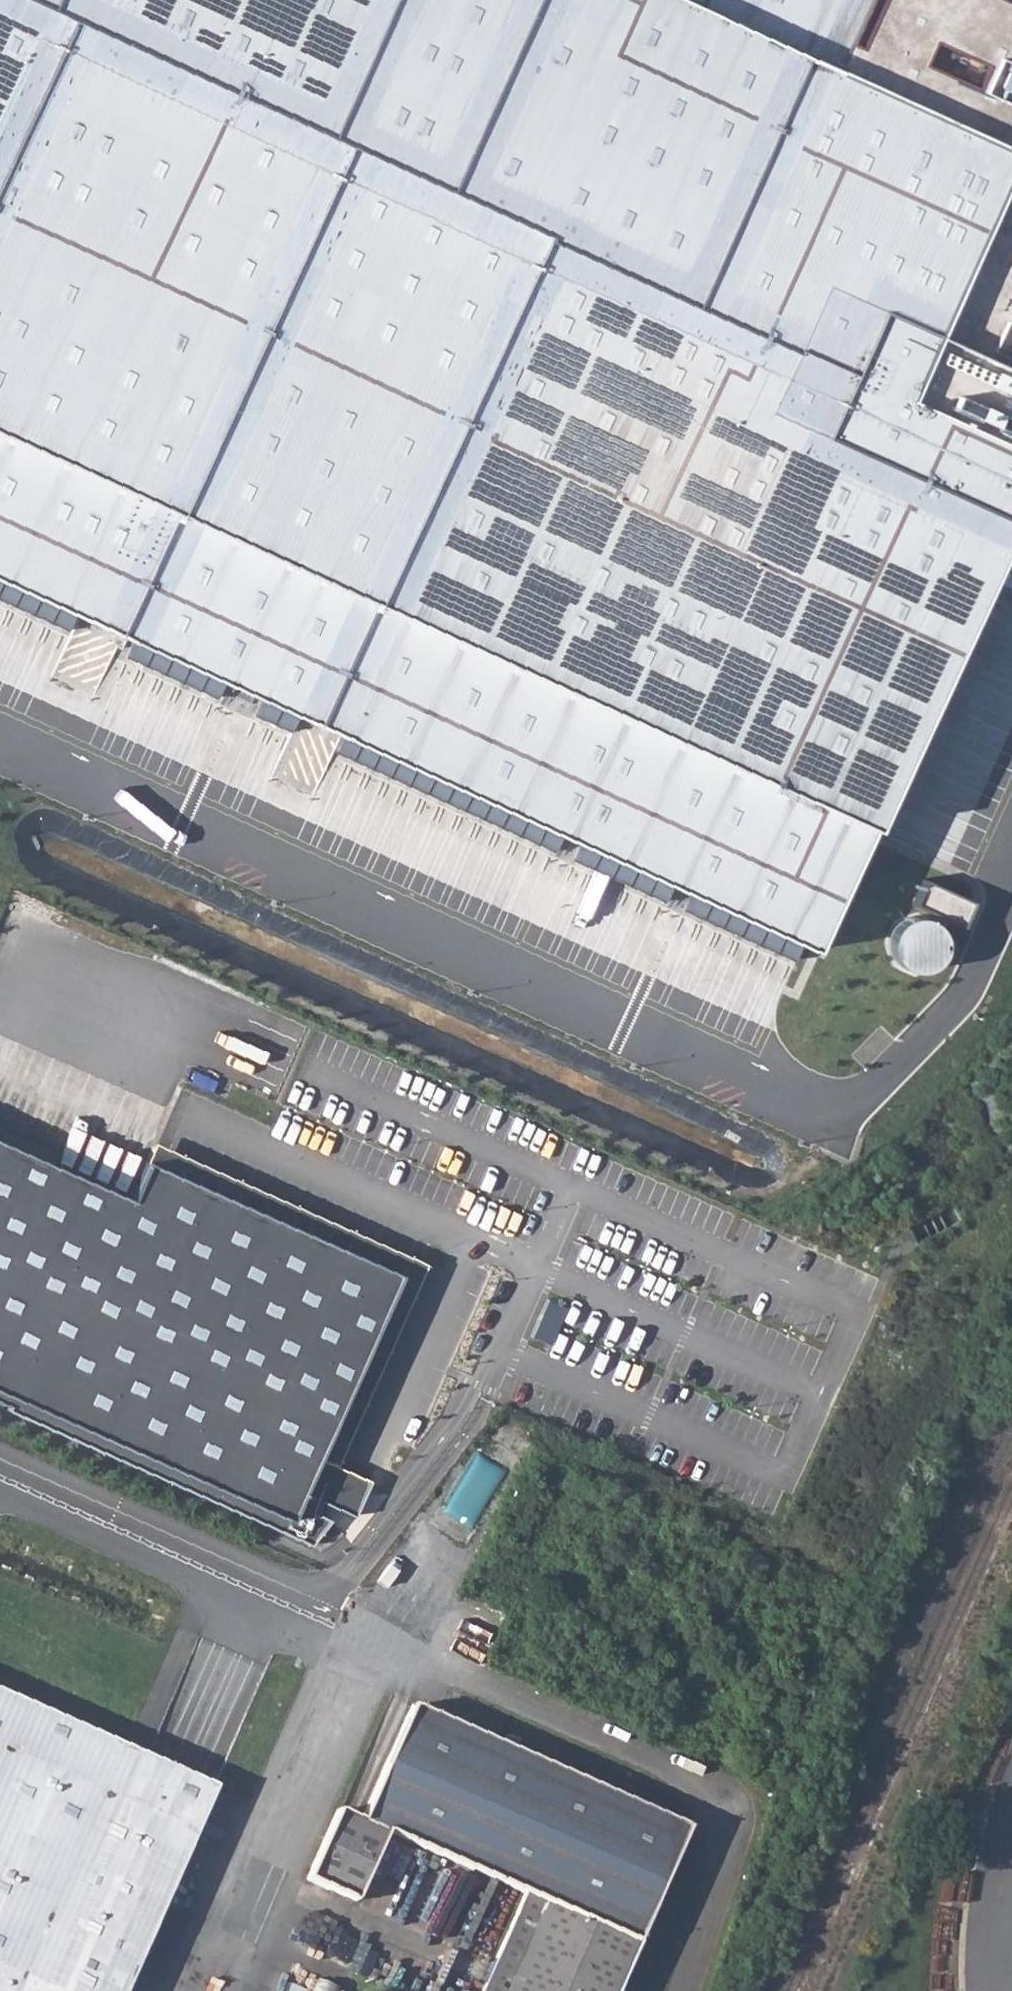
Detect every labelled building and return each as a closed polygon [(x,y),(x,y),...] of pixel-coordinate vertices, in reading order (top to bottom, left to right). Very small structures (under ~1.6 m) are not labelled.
[(791,957),(846,836),(866,845),(1011,526),(1011,18),(973,0),(0,0),(0,598),(791,957)] [(890,941),(891,949),(894,956),(900,962),(907,966),(915,966),(922,965),(928,961),(933,956),(936,949),(936,942),(934,935),(931,929),(925,924),(918,921),(911,921),(903,923),(897,927),(892,934),(890,941)] [(284,1531),(400,1271),(147,1159),(132,1195),(0,1137),(0,1406),(284,1531)] [(214,1784),(0,1689),(0,1990),(123,1990),(214,1784)] [(686,1827),(410,1705),(360,1820),(337,1810),(306,1879),(355,1901),(386,1832),(525,1892),(546,1901),(635,1941),(686,1827)] [(525,1892),(481,1990),(614,1990),(635,1941),(525,1892)]
